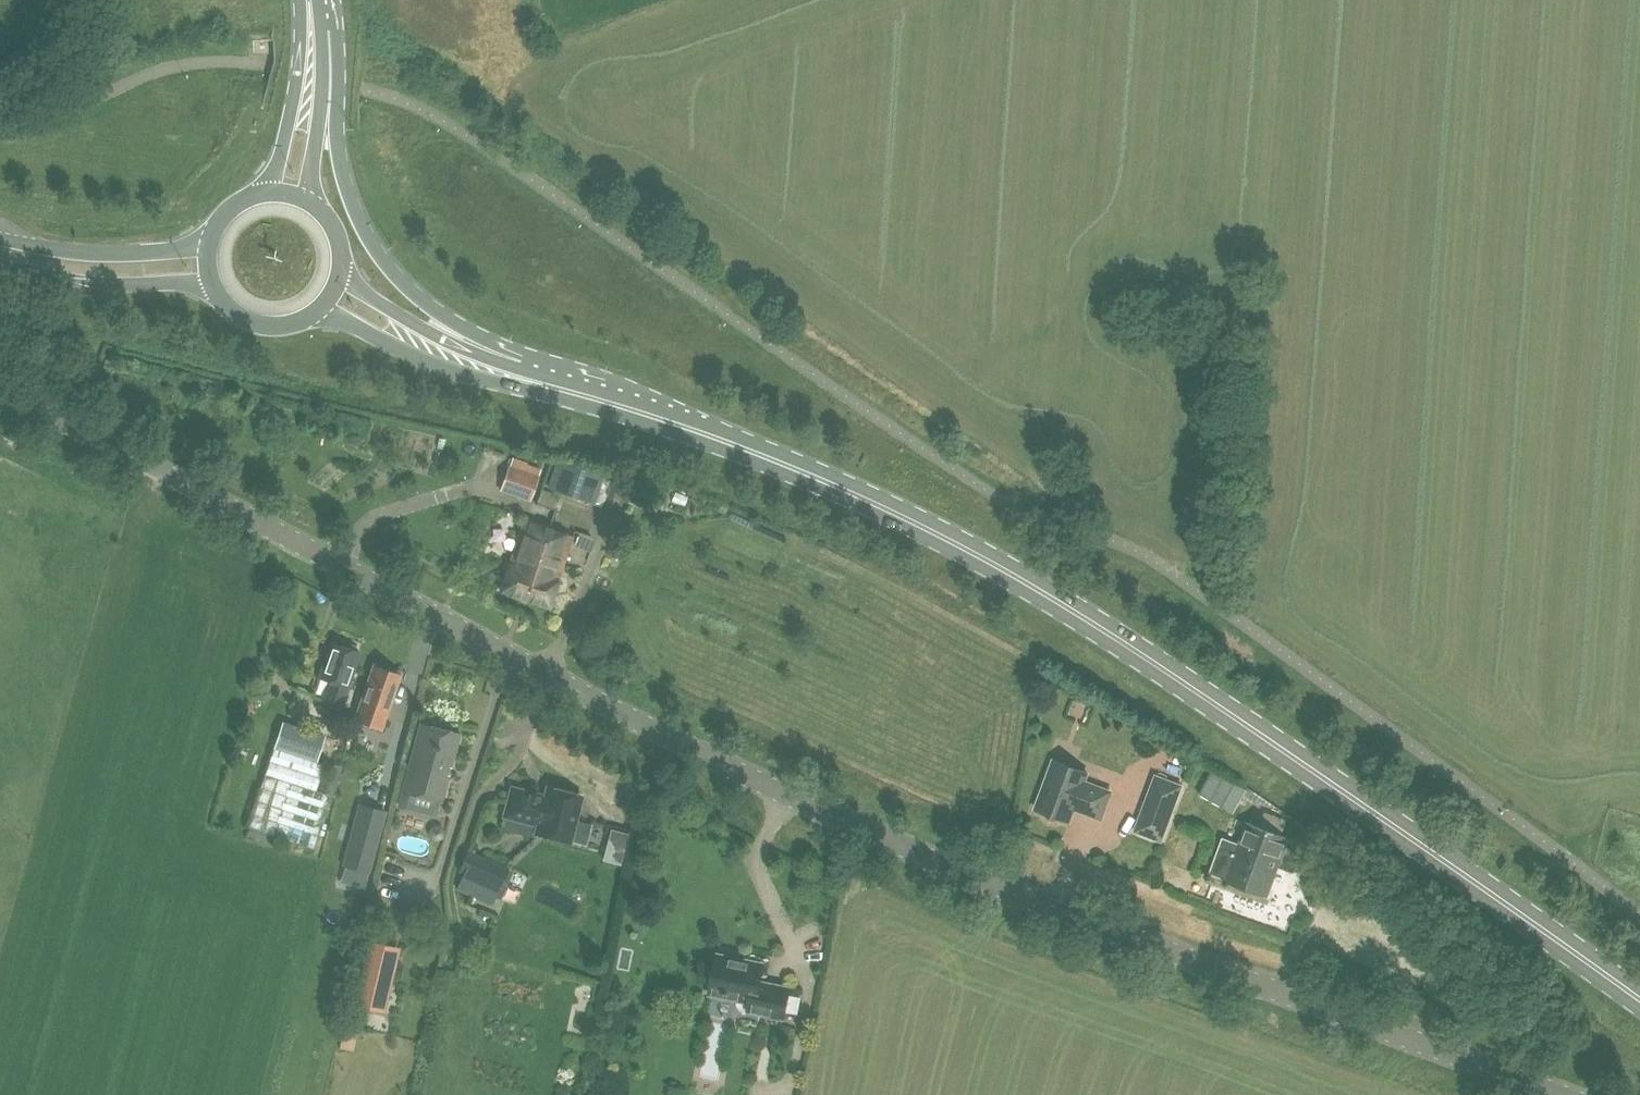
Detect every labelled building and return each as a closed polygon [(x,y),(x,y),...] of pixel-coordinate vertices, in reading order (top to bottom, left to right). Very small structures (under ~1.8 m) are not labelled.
[(614,477),(557,458),(547,489),(604,507),(614,477)] [(530,503),(539,478),(510,468),(501,492),(530,503)] [(501,591),(550,607),(573,536),(525,520),(501,591)] [(329,682),(322,702),(342,709),(360,653),(355,652),(357,648),(355,645),(340,640),(335,641),(334,645),(331,644),(319,679),(329,682)] [(375,667),(357,720),(382,729),(400,675),(375,667)] [(274,748),(248,827),(250,828),(267,833),(315,849),(333,796),(332,795),(317,791),(326,765),(318,762),(326,735),(283,721),(274,748)] [(444,802),(450,778),(461,735),(422,725),(410,767),(404,792),(444,802)] [(349,796),(377,798),(380,745),(351,744),(349,796)] [(1183,775),(1186,765),(1165,758),(1162,768),(1183,775)] [(1101,818),(1111,791),(1084,781),(1088,773),(1054,760),(1036,808),(1045,811),(1045,813),(1046,815),(1047,816),(1048,817),(1051,819),(1054,820),(1057,820),(1058,819),(1060,819),(1062,818),(1070,821),(1074,808),(1101,818)] [(1212,771),(1200,793),(1234,811),(1246,790),(1212,771)] [(1162,840),(1183,785),(1156,775),(1135,830),(1162,840)] [(583,796),(549,787),(547,796),(513,787),(506,816),(540,825),(538,832),(572,841),(583,796)] [(363,806),(346,867),(361,871),(357,885),(364,887),(368,873),(385,812),(363,806)] [(1228,879),(1267,894),(1279,861),(1294,866),(1299,853),(1284,847),(1288,837),(1280,834),(1284,822),(1265,815),(1261,825),(1249,821),(1241,844),(1223,837),(1210,872),(1228,879)] [(603,846),(607,830),(594,827),(590,842),(603,846)] [(464,874),(457,889),(490,904),(505,869),(467,853),(459,872),(464,874)] [(385,1011),(391,983),(385,982),(393,948),(369,943),(355,1004),(385,1011)] [(718,955),(710,993),(751,1001),(749,1010),(785,1017),(786,1013),(798,1015),(801,998),(789,996),(791,989),(761,983),(765,964),(718,955)]
